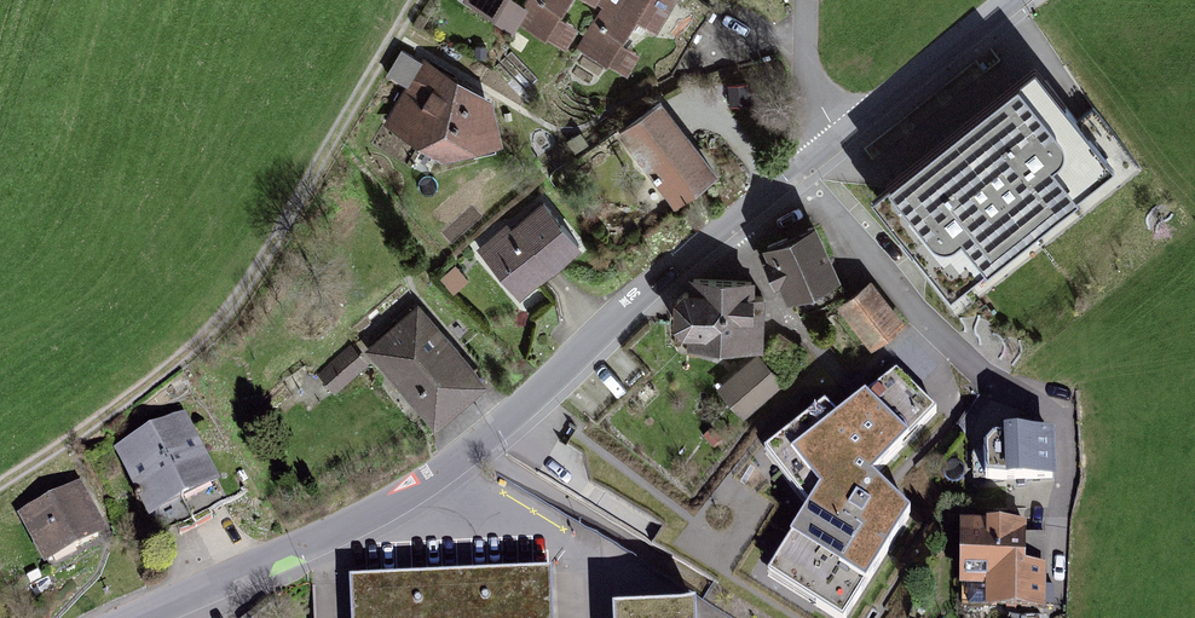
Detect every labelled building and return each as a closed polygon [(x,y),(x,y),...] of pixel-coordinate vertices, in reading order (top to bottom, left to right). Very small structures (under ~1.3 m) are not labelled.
[(465,7),(516,35),(521,26),(567,52),(571,45),(632,79),(642,62),(619,49),(635,22),(661,36),(682,0),(469,0),(465,7)] [(413,83),(421,55),(399,48),(390,77),(413,83)] [(493,103),(423,68),(385,131),(442,165),(505,143),(493,103)] [(1036,72),(874,201),(951,297),(1113,168),(1036,72)] [(663,103),(617,138),(673,210),(719,174),(663,103)] [(506,226),(477,252),(520,300),(580,246),(543,205),(516,229),(506,226)] [(817,229),(765,251),(786,302),(839,280),(817,229)] [(752,282),(690,281),(690,291),(682,291),(670,299),(670,326),(681,337),(689,337),(688,347),(760,349),(761,300),(752,299),(752,282)] [(871,284),(836,312),(869,354),(905,326),(871,284)] [(420,307),(366,351),(432,432),(486,387),(420,307)] [(351,350),(320,379),(336,397),(368,368),(351,350)] [(762,362),(721,395),(745,425),(786,392),(762,362)] [(808,509),(872,479),(936,413),(897,374),(839,419),(825,405),(764,453),(808,509)] [(186,421),(113,454),(143,520),(215,487),(186,421)] [(1053,431),(992,431),(984,440),(984,478),(1053,478),(1053,431)] [(808,509),(767,575),(836,617),(845,617),(910,516),(872,479),(808,509)] [(80,489),(17,521),(41,568),(103,537),(80,489)] [(963,605),(1039,605),(1039,569),(1044,569),(1044,535),(1024,535),(1024,525),(988,525),(988,535),(963,535),(963,605)] [(607,610),(607,617),(694,617),(693,608),(607,610)]
